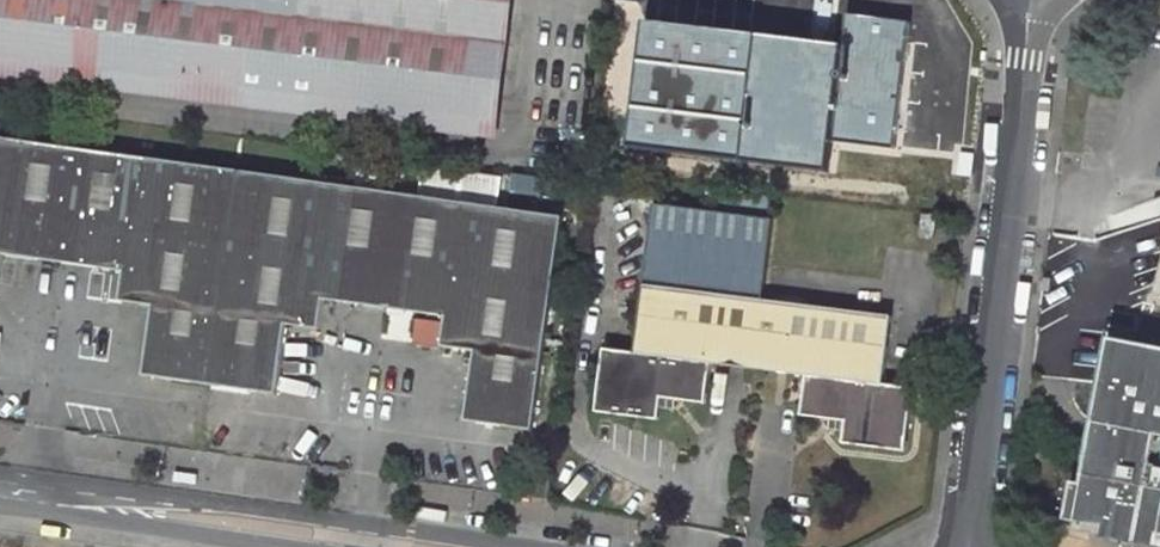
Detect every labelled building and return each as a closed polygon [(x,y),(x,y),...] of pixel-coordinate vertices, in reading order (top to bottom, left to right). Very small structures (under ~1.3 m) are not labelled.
[(496,124),(512,0),(0,0),(0,60),(496,124)] [(620,153),(829,178),(851,4),(816,0),(639,0),(620,153)] [(890,186),(911,11),(851,4),(829,178),(890,186)] [(495,141),(496,124),(0,60),(0,78),(495,141)] [(0,144),(0,277),(3,257),(125,275),(121,305),(153,311),(142,380),(280,401),(291,331),(323,336),(328,306),(450,325),(445,354),(479,359),(469,430),(516,438),(517,430),(542,224),(0,144)] [(921,212),(918,238),(935,240),(937,213),(921,212)] [(542,224),(517,430),(538,433),(569,220),(543,217),(542,224)] [(649,285),(640,354),(610,350),(602,412),(665,420),(667,408),(680,410),(692,402),(712,404),(717,363),(762,368),(770,299),(649,285)] [(888,381),(897,314),(770,299),(762,368),(813,374),(808,414),(826,417),(837,427),(851,428),(849,440),(913,448),(920,385),(888,381)] [(1149,546),(1159,546),(1159,349),(1113,341),(1086,486),(1077,484),(1070,522),(1110,530),(1109,539),(1149,546)] [(177,473),(176,482),(196,484),(197,475),(177,473)]
